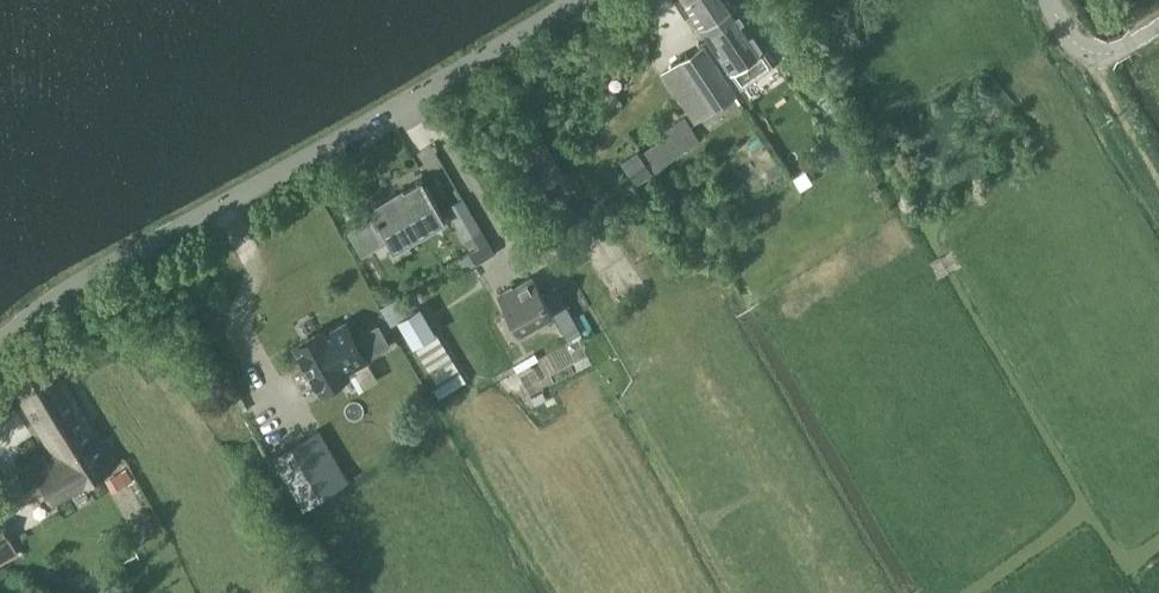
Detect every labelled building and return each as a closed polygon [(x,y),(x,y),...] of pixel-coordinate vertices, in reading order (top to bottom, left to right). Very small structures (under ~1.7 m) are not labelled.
[(677,5),(685,18),(690,14),(703,34),(740,9),(734,0),(673,0),(677,5)] [(740,9),(703,34),(729,72),(730,72),(741,88),(774,66),(763,49),(766,48),(740,9)] [(661,73),(682,105),(694,123),(737,95),(704,45),(661,73)] [(652,172),(701,140),(686,117),(664,131),(667,135),(639,153),(638,151),(622,162),(636,184),(653,173),(652,172)] [(546,190),(568,175),(540,131),(499,156),(537,219),(557,207),(546,190)] [(371,215),(348,228),(362,253),(387,239),(394,251),(446,222),(423,181),(405,191),(403,188),(396,193),(367,209),(371,215)] [(463,197),(446,206),(471,251),(488,241),(463,197)] [(471,251),(470,251),(478,264),(497,252),(489,240),(488,241),(471,251)] [(501,293),(498,295),(519,332),(551,314),(567,341),(580,333),(554,289),(542,296),(531,278),(502,295),(501,293)] [(400,296),(381,306),(391,324),(409,314),(400,296)] [(412,315),(400,322),(411,340),(415,349),(438,388),(434,391),(438,399),(466,383),(436,334),(422,309),(412,315)] [(321,387),(347,374),(345,371),(390,345),(379,326),(355,339),(346,325),(325,337),(324,334),(299,348),(321,387)] [(539,360),(535,354),(514,366),(518,372),(539,360)] [(50,355),(10,378),(54,455),(19,475),(31,496),(42,490),(50,502),(114,466),(50,355)] [(309,433),(274,454),(276,458),(303,503),(304,506),(339,485),(338,483),(309,433)] [(13,506),(1,489),(0,490),(0,514),(2,517),(15,508),(13,506)] [(0,524),(0,544),(9,539),(0,524)]
